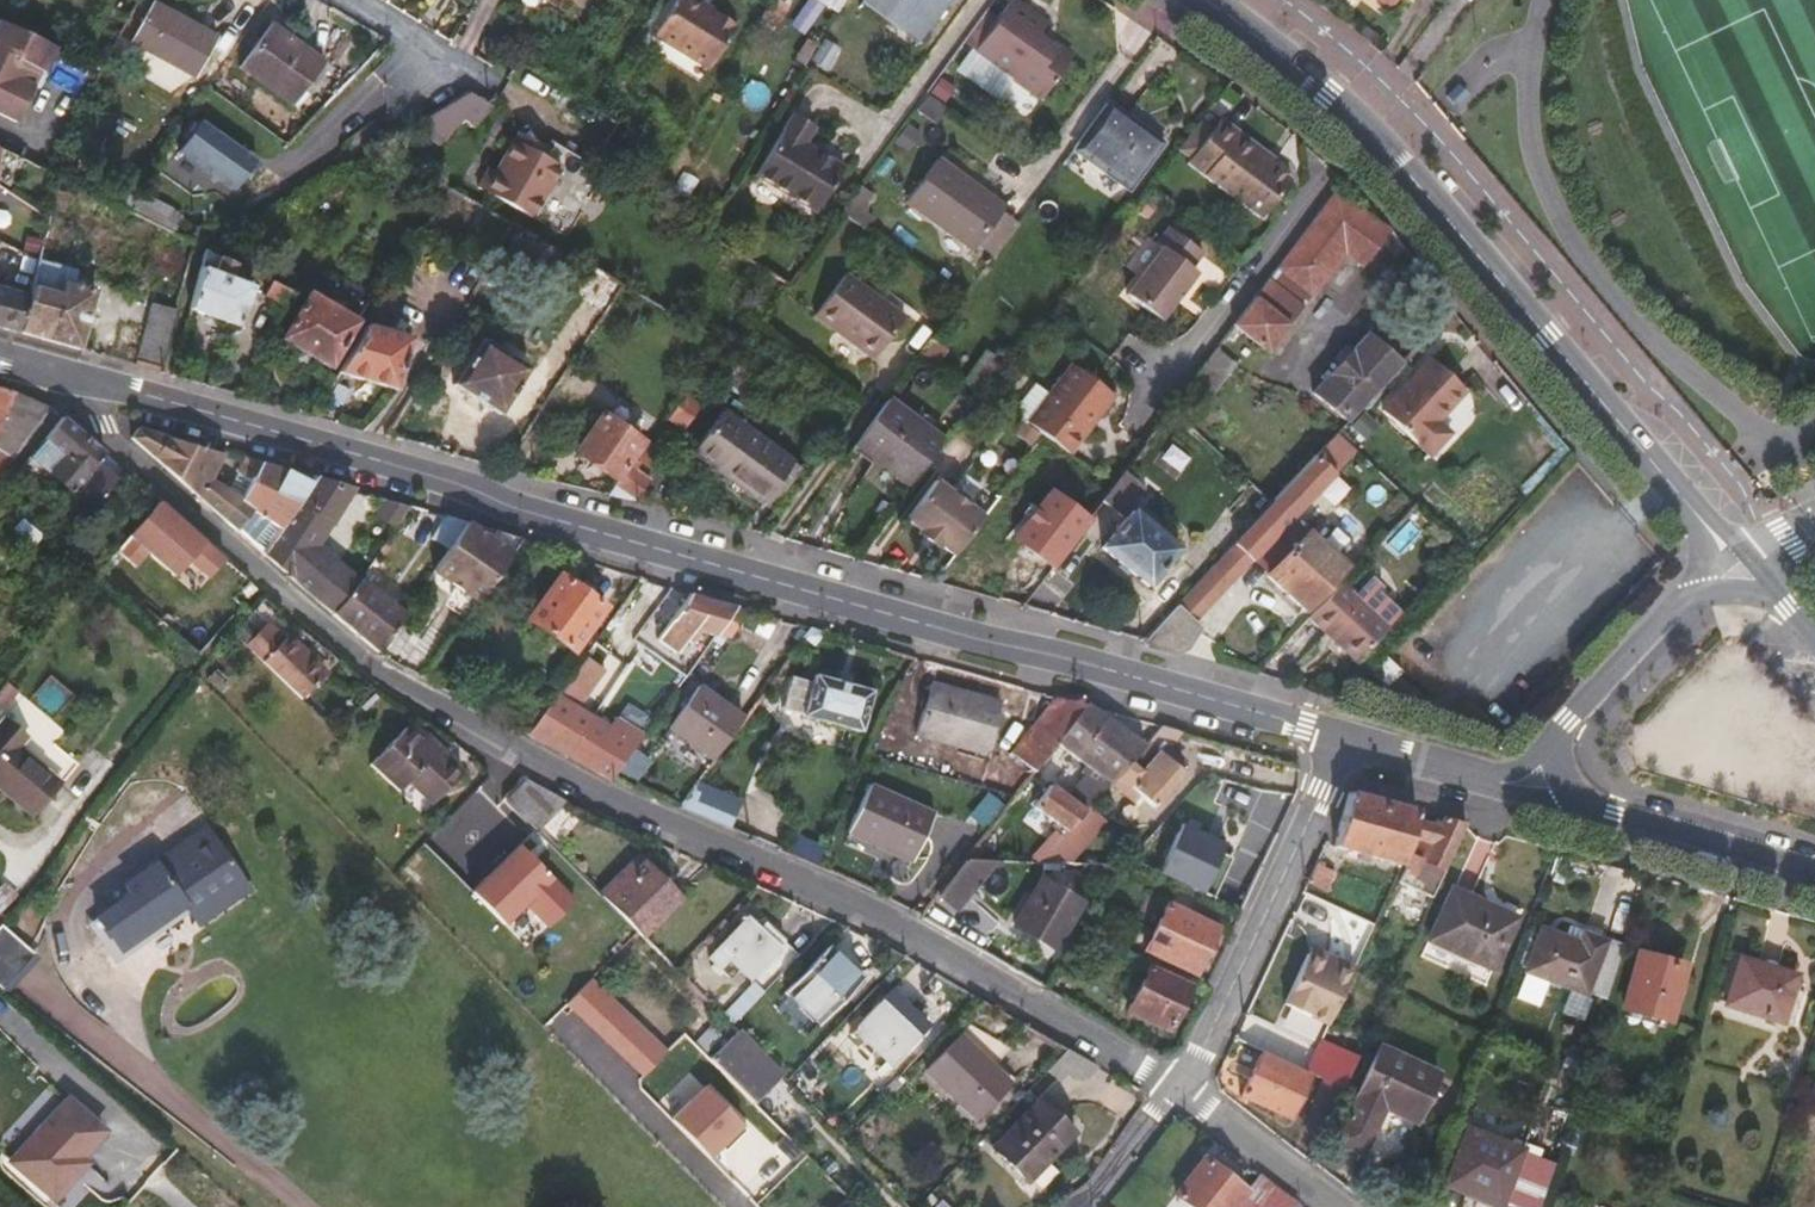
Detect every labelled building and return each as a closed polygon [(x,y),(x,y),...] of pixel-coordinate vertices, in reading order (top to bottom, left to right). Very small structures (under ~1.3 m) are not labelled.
[(720,20),(688,0),(660,45),(709,75),(739,26),(722,16),(720,20)] [(864,1),(920,41),(950,0),(914,0),(913,0),(864,0),(864,1)] [(976,50),(1014,77),(1043,98),(1072,57),(1040,35),(1047,24),(1013,0),(1011,0),(998,18),(976,50)] [(1390,8),(1396,0),(1379,0),(1390,8)] [(152,3),(132,40),(197,75),(217,39),(152,3)] [(998,18),(984,9),(962,40),(972,47),(976,50),(998,18)] [(17,123),(35,86),(9,74),(16,60),(42,72),(45,73),(57,47),(0,20),(0,115),(17,123)] [(272,22),(239,67),(292,106),(325,61),(272,22)] [(824,37),(811,58),(832,72),(841,58),(836,55),(842,47),(824,37)] [(197,75),(132,40),(132,54),(185,83),(197,75)] [(976,50),(972,47),(956,70),(998,100),(1014,77),(976,50)] [(9,74),(35,86),(42,72),(16,60),(9,74)] [(469,90),(415,122),(439,146),(466,116),(469,119),(486,100),(469,90)] [(927,90),(890,140),(907,152),(922,131),(915,127),(924,115),(937,124),(949,106),(927,90)] [(1109,107),(1079,149),(1129,185),(1159,143),(1109,107)] [(794,112),(758,174),(819,212),(845,168),(804,142),(815,125),(794,112)] [(1177,150),(1189,160),(1218,122),(1205,112),(1177,150)] [(1258,154),(1261,149),(1220,118),(1218,122),(1189,160),(1187,162),(1262,218),(1267,212),(1291,179),(1258,154)] [(201,120),(178,151),(233,192),(256,161),(201,120)] [(521,134),(517,141),(514,140),(497,172),(490,168),(479,188),(533,217),(561,166),(544,157),(548,148),(521,134)] [(940,156),(905,203),(974,253),(979,246),(1004,211),(1008,205),(940,156)] [(860,182),(840,210),(868,230),(877,218),(869,212),(869,202),(875,194),(860,182)] [(69,193),(55,190),(51,209),(66,212),(69,193)] [(121,207),(173,233),(181,217),(171,207),(134,190),(121,207)] [(1334,190),(1275,268),(1311,295),(1344,252),(1363,267),(1390,231),(1334,190)] [(979,246),(994,256),(1019,222),(1004,211),(979,246)] [(1209,265),(1166,232),(1154,247),(1159,251),(1123,299),(1157,324),(1193,277),(1198,280),(1209,265)] [(206,250),(189,310),(238,327),(253,286),(245,282),(250,270),(231,260),(207,248),(206,250)] [(235,252),(231,260),(250,270),(261,275),(266,265),(235,252)] [(29,296),(18,331),(79,348),(94,291),(63,282),(67,269),(39,261),(29,296)] [(586,264),(577,281),(594,292),(586,306),(603,316),(623,285),(586,264)] [(1275,268),(1253,298),(1289,325),(1311,295),(1275,268)] [(875,358),(906,317),(847,274),(816,315),(875,358)] [(271,280),(248,326),(270,338),(295,293),(271,280)] [(18,331),(29,296),(0,288),(0,326),(18,331)] [(329,368),(357,321),(308,292),(280,338),(329,368)] [(1253,298),(1232,327),(1267,353),(1289,325),(1253,298)] [(150,303),(134,364),(159,372),(176,309),(150,303)] [(377,309),(338,371),(395,388),(410,338),(376,329),(385,313),(377,309)] [(934,337),(948,348),(959,334),(945,323),(934,337)] [(1312,392),(1348,421),(1402,363),(1366,333),(1312,392)] [(934,337),(919,359),(935,371),(951,350),(948,348),(934,337)] [(482,338),(453,384),(501,414),(529,368),(482,338)] [(720,378),(741,393),(758,370),(751,364),(763,347),(749,338),(741,350),(720,378)] [(1216,348),(1191,381),(1213,397),(1237,364),(1216,348)] [(987,349),(963,382),(980,393),(984,388),(1004,361),(987,349)] [(1437,422),(1465,391),(1429,358),(1381,411),(1430,455),(1450,433),(1437,422)] [(1038,408),(1028,422),(1045,435),(1071,454),(1084,436),(1079,432),(1097,408),(1102,412),(1115,395),(1073,363),(1050,394),(1038,408)] [(1050,394),(1035,383),(1024,398),(1013,412),(1028,422),(1038,408),(1050,394)] [(12,391),(0,387),(0,420),(12,391)] [(48,404),(27,396),(12,391),(0,420),(0,453),(12,460),(53,408),(48,404)] [(687,392),(668,420),(683,430),(702,403),(687,392)] [(1468,393),(1442,419),(1454,431),(1480,405),(1468,393)] [(945,440),(889,398),(856,443),(912,484),(945,440)] [(1097,408),(1079,432),(1084,436),(1102,412),(1097,408)] [(724,409),(693,450),(765,503),(795,462),(724,409)] [(604,413),(578,450),(617,479),(606,494),(633,501),(665,455),(604,413)] [(117,463),(63,415),(44,438),(65,456),(59,463),(50,472),(75,493),(77,491),(96,507),(118,479),(109,472),(117,463)] [(224,453),(139,427),(132,438),(170,471),(201,498),(231,524),(244,502),(241,501),(230,494),(210,481),(224,453)] [(1316,456),(1335,473),(1351,456),(1332,438),(1316,456)] [(1613,472),(1621,466),(1609,450),(1600,456),(1607,464),(1613,472)] [(50,472),(59,463),(46,452),(38,461),(50,472)] [(12,460),(0,453),(0,475),(12,460)] [(1272,503),(1234,544),(1252,561),(1293,516),(1294,518),(1335,473),(1316,456),(1272,503)] [(246,459),(240,471),(242,472),(253,478),(241,501),(244,502),(251,507),(235,528),(238,530),(250,515),(266,526),(253,543),(259,549),(265,555),(316,477),(246,459)] [(1050,490),(1088,519),(1107,494),(1068,465),(1050,490)] [(1109,490),(1128,506),(1144,488),(1124,471),(1113,486),(1109,490)] [(253,478),(242,472),(230,494),(241,501),(253,478)] [(353,488),(316,477),(265,555),(335,614),(360,580),(318,544),(353,488)] [(955,556),(983,518),(936,482),(907,520),(921,531),(919,534),(938,548),(940,545),(955,556)] [(1052,567),(1088,519),(1050,490),(1013,538),(1052,567)] [(411,505),(387,498),(376,515),(396,526),(411,505)] [(244,502),(231,524),(235,528),(251,507),(244,502)] [(199,596),(229,562),(164,504),(122,552),(140,569),(153,555),(199,596)] [(1133,511),(1103,547),(1148,585),(1179,549),(1133,511)] [(250,515),(238,530),(253,543),(266,526),(250,515)] [(467,521),(446,515),(431,538),(449,549),(467,521)] [(1293,516),(1252,561),(1255,564),(1264,573),(1305,528),(1294,518),(1293,516)] [(479,599),(513,550),(522,538),(467,521),(449,549),(434,572),(479,599)] [(1305,528),(1264,573),(1304,610),(1345,566),(1305,528)] [(1252,561),(1234,544),(1178,604),(1197,623),(1255,564),(1252,561)] [(360,580),(335,614),(352,629),(381,653),(403,619),(408,612),(395,602),(405,589),(373,565),(363,578),(362,577),(360,580)] [(429,579),(474,607),(479,599),(434,572),(429,579)] [(606,608),(560,574),(529,618),(574,651),(606,608)] [(1340,583),(1308,617),(1357,661),(1388,627),(1360,601),(1340,583)] [(1372,589),(1360,601),(1388,627),(1400,614),(1372,589)] [(676,653),(694,629),(714,636),(736,607),(691,593),(657,639),(676,653)] [(1178,604),(1144,641),(1174,649),(1184,645),(1197,623),(1178,604)] [(257,633),(246,644),(303,699),(327,674),(287,637),(294,630),(276,613),(257,633)] [(257,633),(239,616),(228,627),(246,644),(257,633)] [(810,627),(803,637),(814,645),(824,631),(810,627)] [(585,655),(528,733),(610,778),(633,747),(631,746),(641,734),(623,722),(613,733),(592,719),(577,708),(605,670),(585,655)] [(1383,655),(1369,670),(1373,675),(1386,687),(1400,672),(1393,665),(1383,655)] [(803,715),(861,732),(873,690),(814,674),(812,681),(791,676),(781,709),(803,715)] [(998,702),(930,682),(916,733),(986,753),(1001,702),(998,702)] [(743,717),(698,684),(667,725),(712,759),(743,717)] [(1003,684),(998,702),(1001,702),(1017,707),(1022,689),(1003,684)] [(1085,705),(1056,697),(1011,752),(1035,771),(1056,744),(1055,743),(1085,705)] [(1106,716),(1085,705),(1055,743),(1056,744),(1085,765),(1080,772),(1086,777),(1069,796),(1052,784),(1034,806),(1067,830),(1087,809),(1089,807),(1109,784),(1117,775),(1144,745),(1106,716)] [(0,722),(0,788),(32,815),(57,784),(17,750),(26,738),(3,718),(0,722)] [(422,740),(407,726),(370,764),(398,791),(410,780),(420,769),(444,793),(464,773),(425,737),(422,740)] [(1182,732),(1162,726),(1144,745),(1117,775),(1129,785),(1127,787),(1151,808),(1154,811),(1188,773),(1165,752),(1182,732)] [(420,769),(410,780),(435,804),(444,793),(420,769)] [(1144,815),(1151,808),(1127,787),(1129,785),(1117,775),(1109,784),(1144,815)] [(568,802),(522,777),(505,796),(520,812),(538,830),(542,833),(568,802)] [(678,806),(730,828),(742,801),(695,782),(678,806)] [(871,784),(849,833),(882,847),(884,844),(914,857),(934,812),(871,784)] [(1418,811),(1350,791),(1334,846),(1401,866),(1418,811)] [(1103,818),(1089,807),(1087,809),(1067,830),(1039,861),(1063,862),(1103,818)] [(538,830),(520,812),(513,819),(530,837),(538,830)] [(1441,825),(1422,822),(1415,840),(1411,851),(1404,872),(1415,876),(1420,860),(1444,870),(1466,825),(1445,818),(1441,825)] [(1159,873),(1213,899),(1232,859),(1221,854),(1225,845),(1182,825),(1159,873)] [(206,829),(126,886),(133,895),(96,922),(119,954),(187,906),(198,922),(247,887),(206,829)] [(824,846),(794,833),(786,852),(816,864),(824,846)] [(519,846),(472,892),(504,924),(525,904),(548,927),(574,901),(519,846)] [(966,858),(938,895),(957,909),(997,859),(966,858)] [(1434,895),(1444,870),(1420,860),(1415,876),(1404,872),(1400,881),(1434,895)] [(1120,864),(1082,862),(1082,879),(1110,880),(1119,865),(1120,864)] [(1334,871),(1316,862),(1307,881),(1309,882),(1325,890),(1334,871)] [(625,870),(601,894),(638,931),(642,936),(680,898),(645,863),(637,870),(630,876),(625,870)] [(632,865),(625,870),(630,876),(637,870),(632,865)] [(1041,879),(1014,926),(1055,949),(1082,903),(1041,879)] [(1429,940),(1493,969),(1515,922),(1489,910),(1491,906),(1452,889),(1429,940)] [(1219,926),(1167,901),(1144,950),(1196,974),(1219,926)] [(756,982),(722,1018),(731,1027),(800,954),(783,937),(780,940),(755,917),(750,923),(745,918),(709,956),(729,975),(738,966),(756,982)] [(0,927),(0,982),(7,988),(23,971),(37,954),(3,923),(0,927)] [(1580,943),(1542,929),(1527,970),(1586,992),(1604,941),(1584,934),(1580,943)] [(1604,941),(1586,992),(1608,1000),(1625,949),(1604,941)] [(865,977),(829,944),(783,993),(819,1026),(865,977)] [(1310,948),(1307,954),(1352,974),(1354,969),(1310,948)] [(1694,963),(1642,949),(1626,1008),(1678,1021),(1694,963)] [(1327,1024),(1352,974),(1307,954),(1284,1004),(1327,1024)] [(1796,976),(1741,958),(1726,1004),(1781,1021),(1796,976)] [(1149,963),(1126,1013),(1169,1033),(1193,984),(1149,963)] [(566,1003),(643,1076),(668,1050),(592,977),(566,1003)] [(893,989),(854,1030),(890,1065),(930,1024),(893,989)] [(1564,1011),(1586,1017),(1592,996),(1570,990),(1564,1011)] [(960,1034),(992,1065),(1010,1046),(970,1023),(960,1034)] [(738,1031),(710,1058),(755,1103),(782,1077),(783,1075),(775,1068),(738,1031)] [(1325,1073),(1346,1082),(1358,1055),(1344,1049),(1348,1042),(1324,1032),(1321,1039),(1309,1066),(1312,1068),(1319,1071),(1325,1073)] [(977,1120),(1012,1084),(992,1065),(960,1034),(924,1070),(977,1120)] [(1332,1140),(1384,1166),(1396,1160),(1439,1073),(1379,1044),(1332,1140)] [(1309,1066),(1266,1047),(1240,1095),(1297,1119),(1319,1071),(1312,1068),(1309,1066)] [(1066,1048),(1049,1067),(1061,1078),(1067,1072),(1075,1079),(1083,1079),(1085,1079),(1086,1078),(1088,1077),(1089,1076),(1092,1074),(1096,1069),(1098,1066),(1066,1048)] [(783,1075),(785,1077),(795,1067),(785,1058),(775,1068),(783,1075)] [(1556,1078),(1578,1090),(1582,1079),(1561,1068),(1556,1078)] [(689,1071),(659,1104),(671,1115),(701,1082),(689,1071)] [(1331,1114),(1346,1082),(1325,1073),(1311,1104),(1331,1114)] [(882,1093),(888,1099),(902,1085),(895,1079),(882,1093)] [(704,1086),(672,1119),(708,1155),(720,1146),(726,1150),(746,1129),(704,1086)] [(14,1161),(55,1197),(76,1174),(70,1169),(103,1131),(69,1100),(28,1146),(14,1161)] [(1074,1132),(1039,1100),(994,1148),(1029,1181),(1074,1132)] [(1467,1128),(1445,1185),(1468,1194),(1471,1185),(1504,1198),(1522,1147),(1467,1128)] [(1503,1202),(1516,1206),(1543,1206),(1559,1160),(1522,1147),(1504,1198),(1503,1202)] [(1193,1206),(1295,1206),(1300,1204),(1260,1174),(1247,1190),(1204,1157),(1176,1194),(1193,1206)] [(1471,1185),(1468,1194),(1501,1206),(1503,1202),(1504,1198),(1471,1185)]
